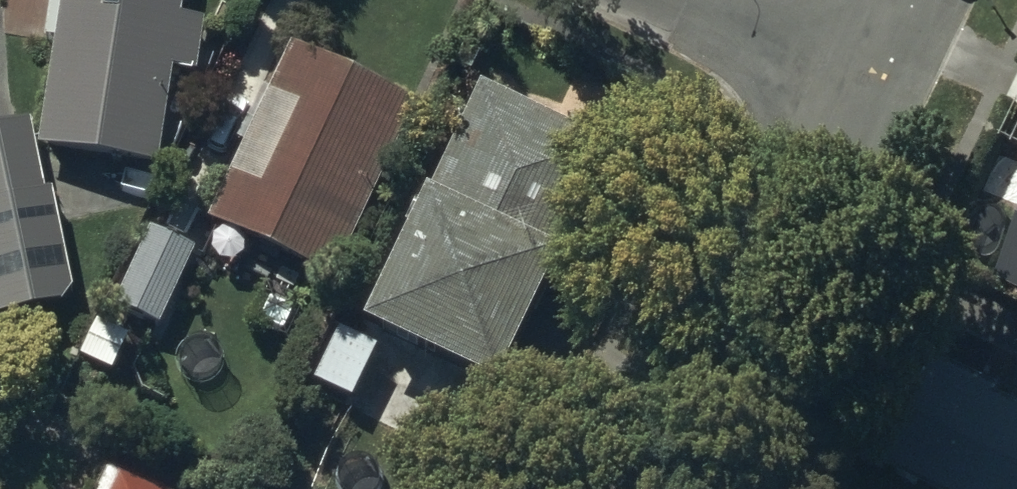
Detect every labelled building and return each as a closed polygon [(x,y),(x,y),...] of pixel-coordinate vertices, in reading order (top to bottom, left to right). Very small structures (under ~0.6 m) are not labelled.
[(43,138),(162,154),(183,0),(63,0),(43,138)] [(417,99),(287,40),(208,213),(338,271),(417,99)] [(608,140),(476,78),(365,311),(497,373),(608,140)] [(0,189),(0,301),(29,295),(24,270),(70,261),(54,179),(0,189)] [(159,320),(191,241),(145,222),(113,301),(159,320)] [(1002,274),(1016,280),(1016,239),(1002,274)] [(377,341),(337,320),(311,371),(351,392),(377,341)] [(935,353),(888,455),(959,488),(1016,488),(1016,390),(935,353)] [(101,488),(168,488),(112,464),(101,488)]
